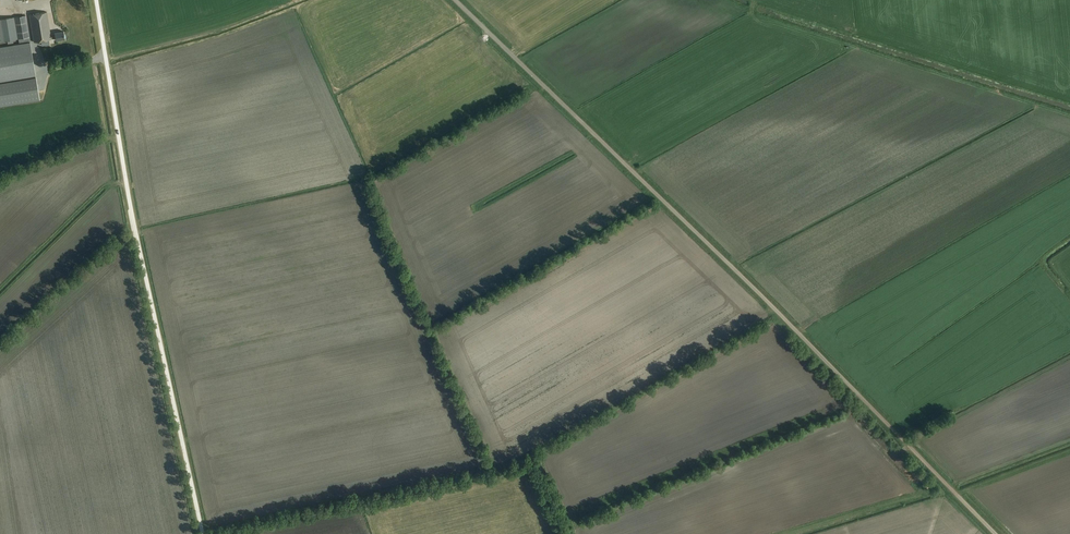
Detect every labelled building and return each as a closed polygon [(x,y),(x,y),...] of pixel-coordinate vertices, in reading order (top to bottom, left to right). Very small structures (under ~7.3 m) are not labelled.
[(29,15),(34,43),(51,40),(51,39),(55,38),(55,40),(64,39),(63,32),(54,33),(54,34),(50,35),(47,12),(29,15)] [(0,20),(0,42),(29,37),(26,15),(0,20)] [(35,75),(30,43),(0,48),(0,81),(35,75)] [(0,84),(0,106),(39,99),(36,78),(0,84)]
